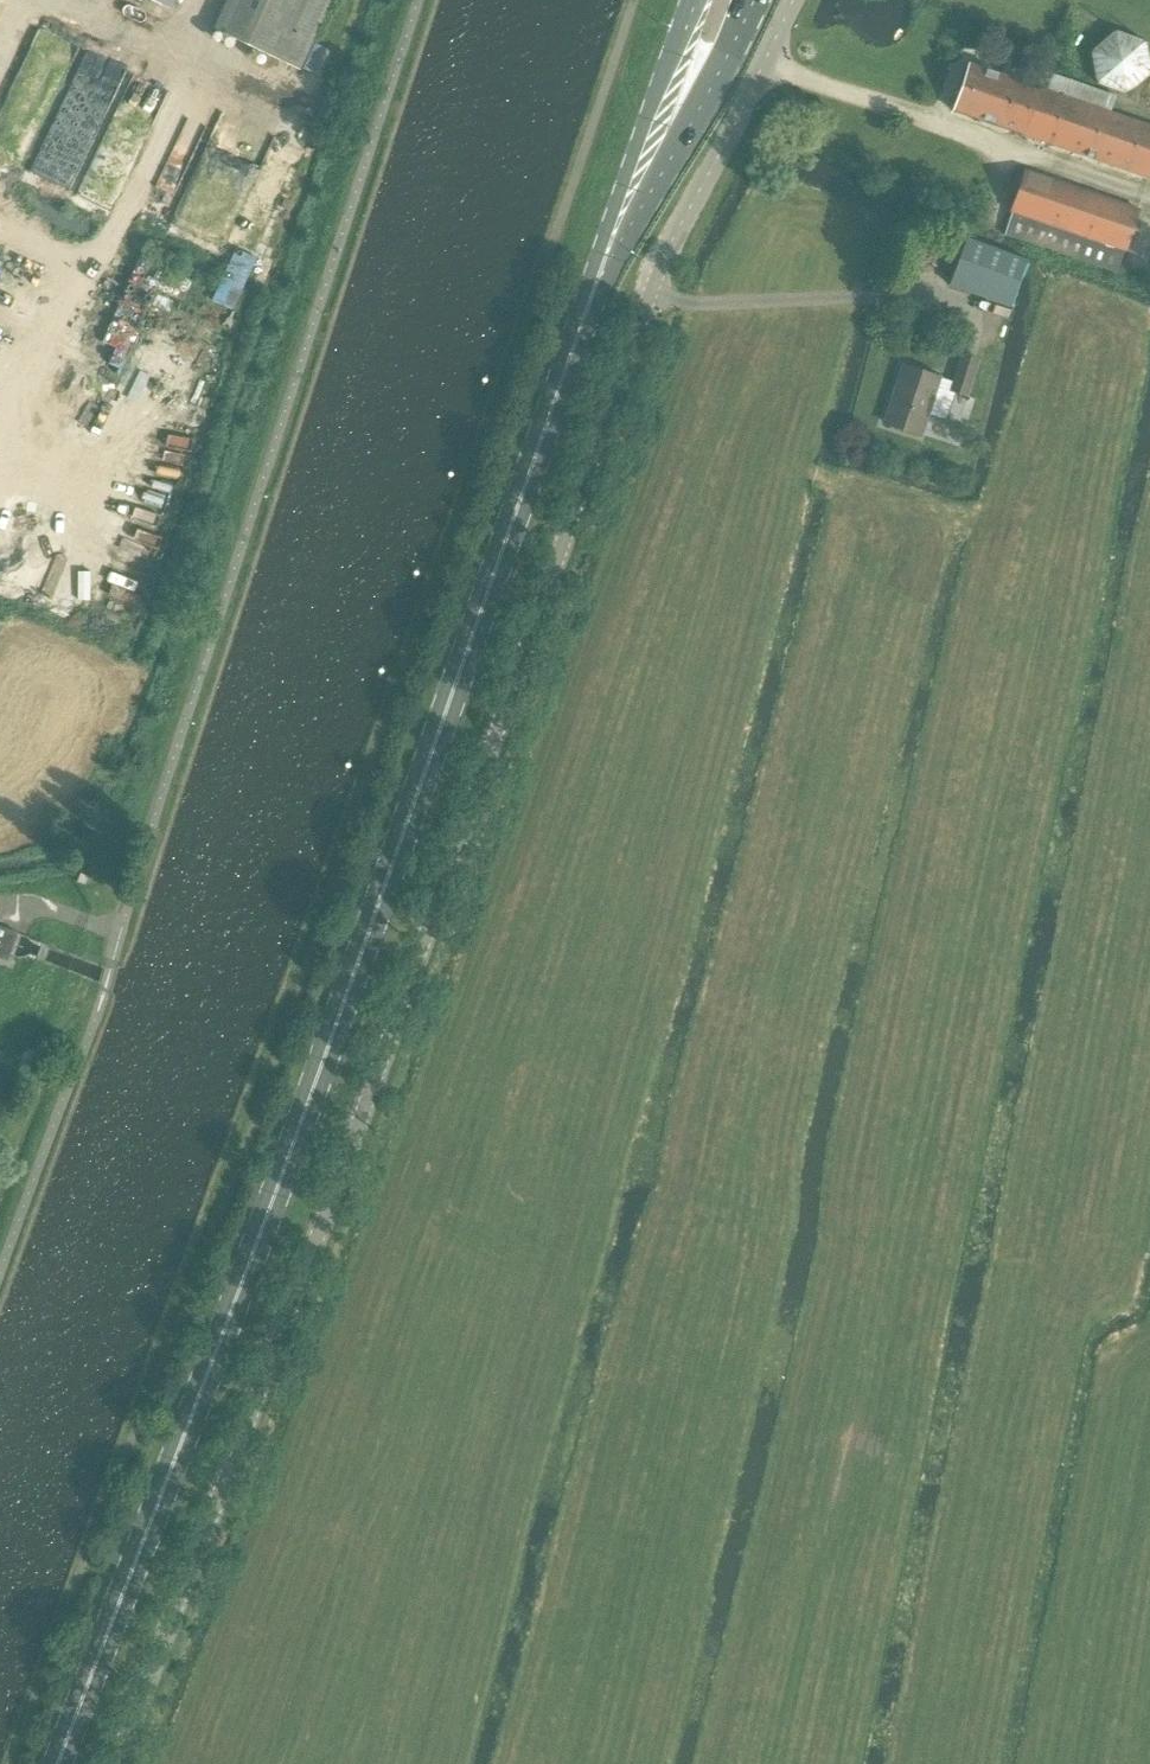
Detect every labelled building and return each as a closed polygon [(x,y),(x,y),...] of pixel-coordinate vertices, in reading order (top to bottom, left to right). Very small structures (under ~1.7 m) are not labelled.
[(171,9),(175,0),(153,0),(171,9)] [(300,69),(332,0),(227,0),(214,29),(300,69)] [(953,111),(1149,178),(1149,126),(1110,112),(1115,96),(1040,71),(1035,86),(969,64),(953,111)] [(1025,171),(1003,234),(1117,273),(1139,210),(1025,171)] [(964,243),(949,285),(967,292),(967,291),(988,299),(1003,258),(1005,253),(966,238),(964,243)] [(951,391),(966,396),(978,360),(962,355),(953,382),(903,366),(885,423),(921,435),(935,392),(949,397),(951,391)] [(0,926),(0,957),(9,960),(19,933),(0,926)]
